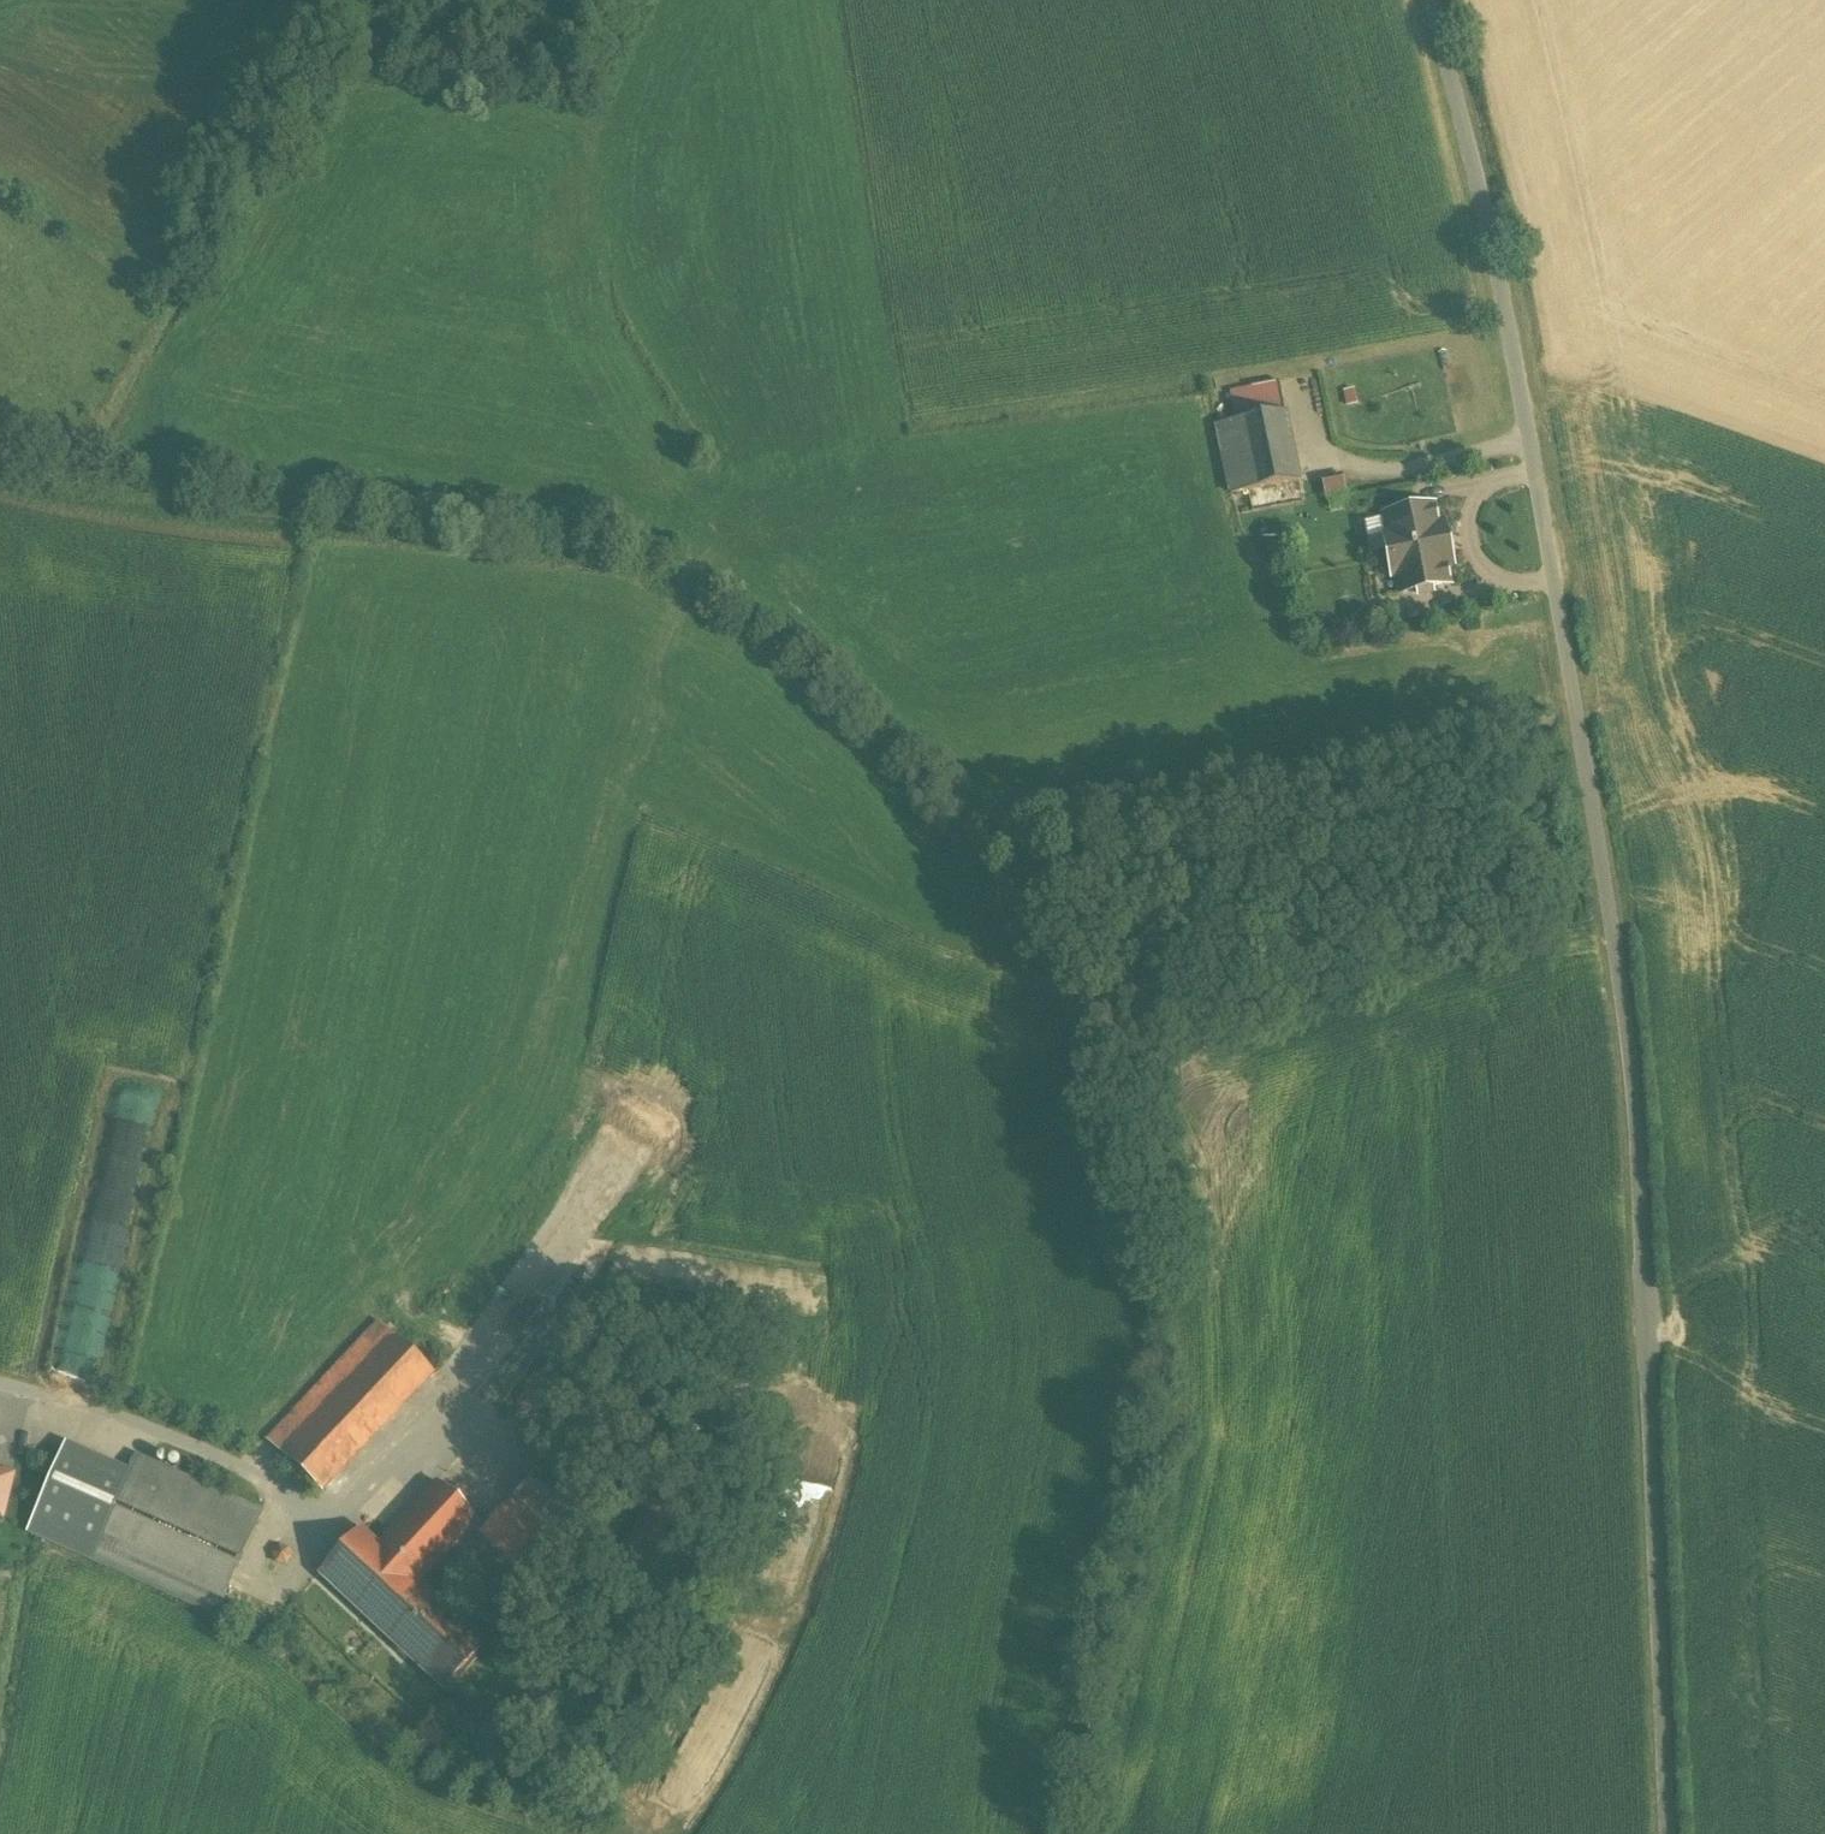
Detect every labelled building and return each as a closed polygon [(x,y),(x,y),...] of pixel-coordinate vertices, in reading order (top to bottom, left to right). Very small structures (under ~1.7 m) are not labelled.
[(1239,432),(1220,436),(1234,503),(1303,489),(1282,391),(1232,401),(1239,432)] [(1440,507),(1390,516),(1406,604),(1455,596),(1450,573),(1460,571),(1453,529),(1445,531),(1440,507)] [(380,1322),(267,1441),(322,1492),(435,1374),(398,1339),(380,1322)] [(261,1512),(136,1457),(129,1475),(67,1447),(29,1532),(54,1543),(217,1615),(261,1512)] [(605,1511),(550,1460),(514,1500),(568,1550),(605,1511)] [(2,1519),(12,1476),(0,1473),(0,1518),(2,1519)] [(379,1544),(420,1583),(453,1548),(478,1521),(437,1482),(379,1544)] [(574,1555),(568,1550),(514,1500),(513,1499),(486,1529),(478,1521),(453,1548),(521,1612),(574,1555)] [(486,1644),(420,1583),(379,1544),(361,1528),(320,1572),(321,1573),(320,1574),(444,1689),(486,1644)]
